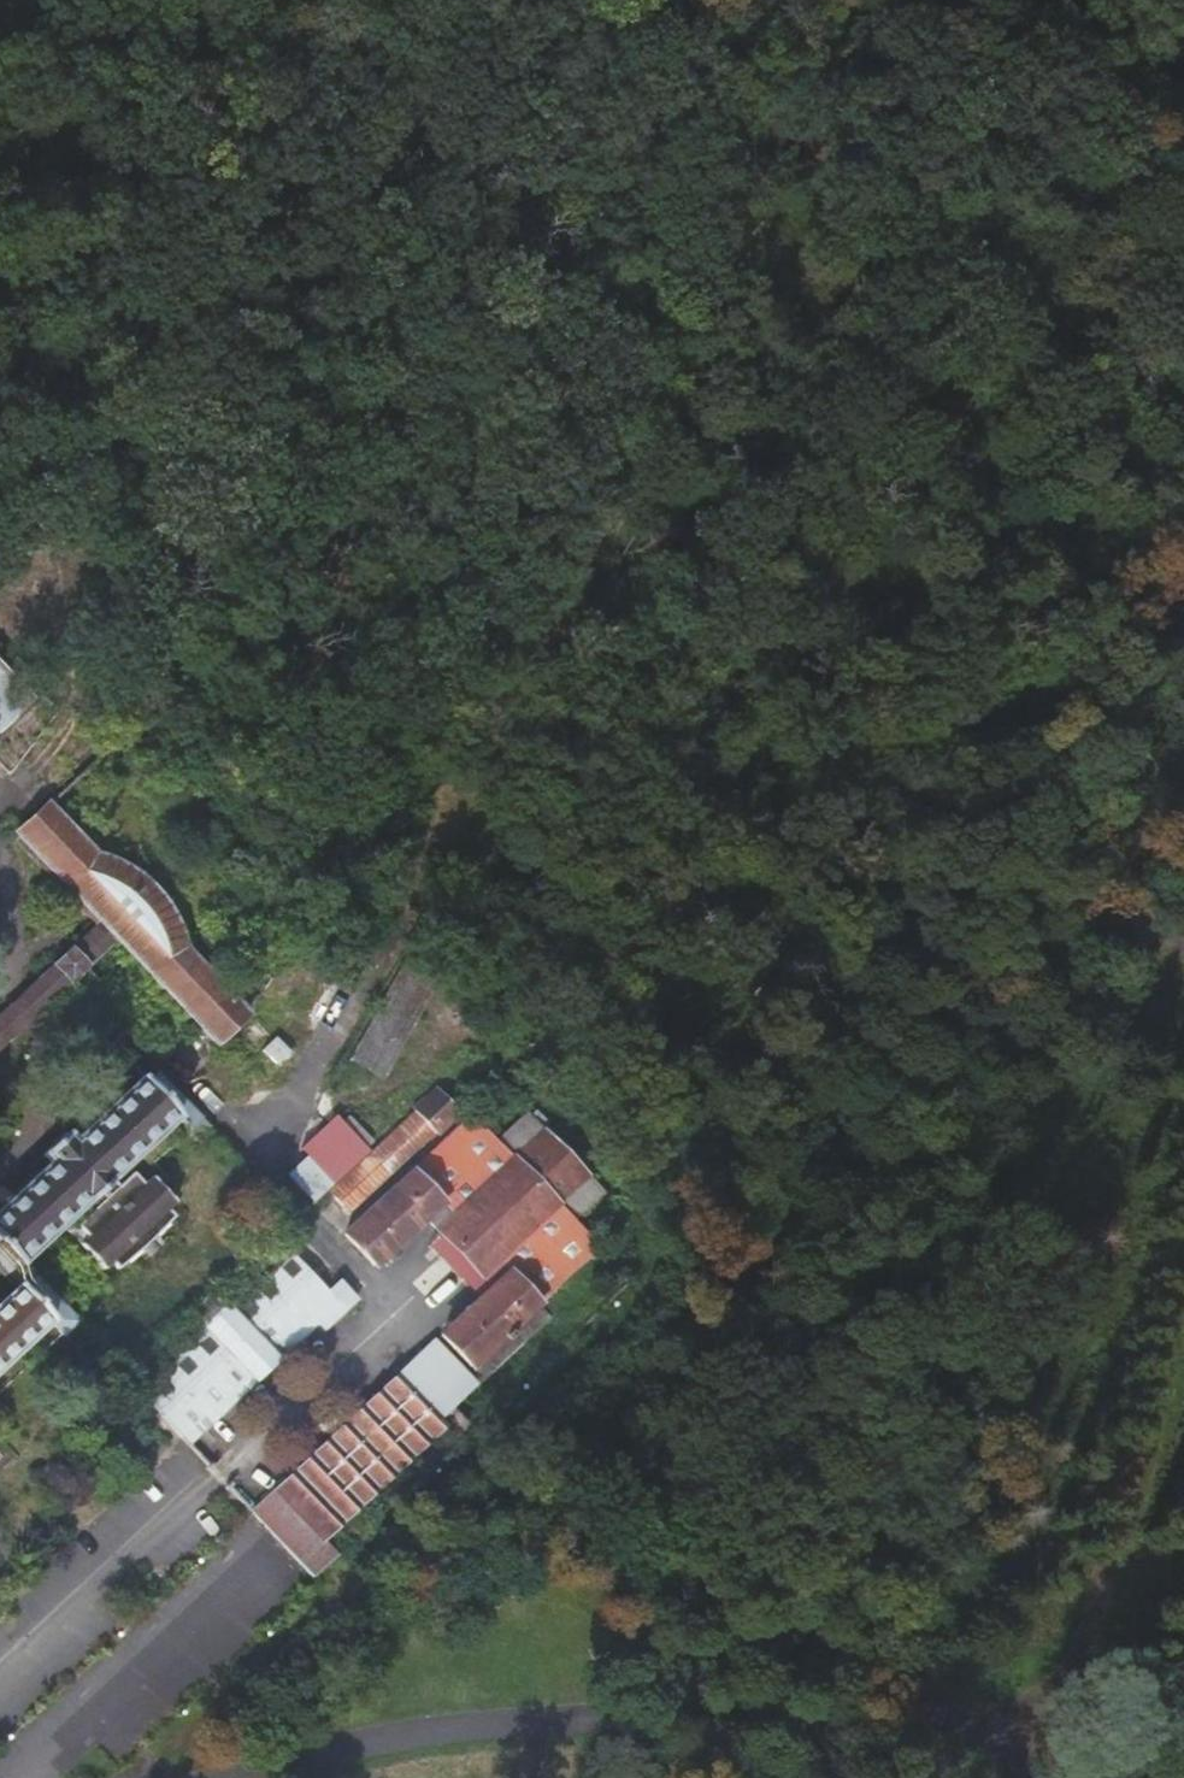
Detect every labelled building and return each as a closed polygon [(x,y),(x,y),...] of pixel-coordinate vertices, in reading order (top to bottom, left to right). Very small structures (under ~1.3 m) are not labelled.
[(13,773),(65,711),(56,701),(49,703),(0,653),(0,759),(13,773)] [(101,923),(117,940),(213,1043),(247,1012),(184,948),(181,906),(169,879),(149,863),(122,853),(96,853),(49,804),(17,833),(101,923)] [(117,940),(101,923),(26,993),(0,1017),(0,1050),(33,1018),(117,940)] [(389,1078),(432,987),(396,970),(353,1061),(389,1078)] [(21,1265),(61,1228),(85,1204),(92,1212),(77,1226),(88,1239),(80,1248),(105,1272),(112,1266),(119,1272),(175,1221),(168,1213),(176,1204),(152,1179),(143,1188),(132,1177),(117,1189),(110,1180),(135,1157),(175,1119),(191,1135),(204,1124),(159,1078),(147,1088),(140,1080),(73,1144),(64,1133),(40,1158),(47,1167),(0,1213),(0,1243),(21,1265)] [(333,1182),(354,1203),(459,1103),(439,1083),(333,1182)] [(489,1136),(465,1111),(339,1228),(374,1266),(415,1229),(466,1285),(552,1204),(563,1214),(592,1186),(519,1110),(489,1136)] [(330,1179),(317,1165),(306,1154),(286,1173),(308,1196),(330,1179)] [(21,1265),(0,1243),(0,1283),(12,1296),(43,1329),(57,1343),(75,1324),(21,1265)] [(203,1327),(136,1390),(181,1440),(187,1446),(313,1326),(321,1332),(354,1301),(337,1285),(324,1296),(284,1253),(224,1305),(209,1291),(189,1310),(203,1327)] [(551,1291),(523,1260),(443,1335),(471,1365),(551,1291)] [(43,1329),(12,1296),(0,1307),(0,1369),(43,1329)] [(252,1514),(310,1578),(335,1556),(320,1540),(446,1423),(458,1435),(471,1423),(453,1403),(467,1388),(430,1349),(252,1514)]
